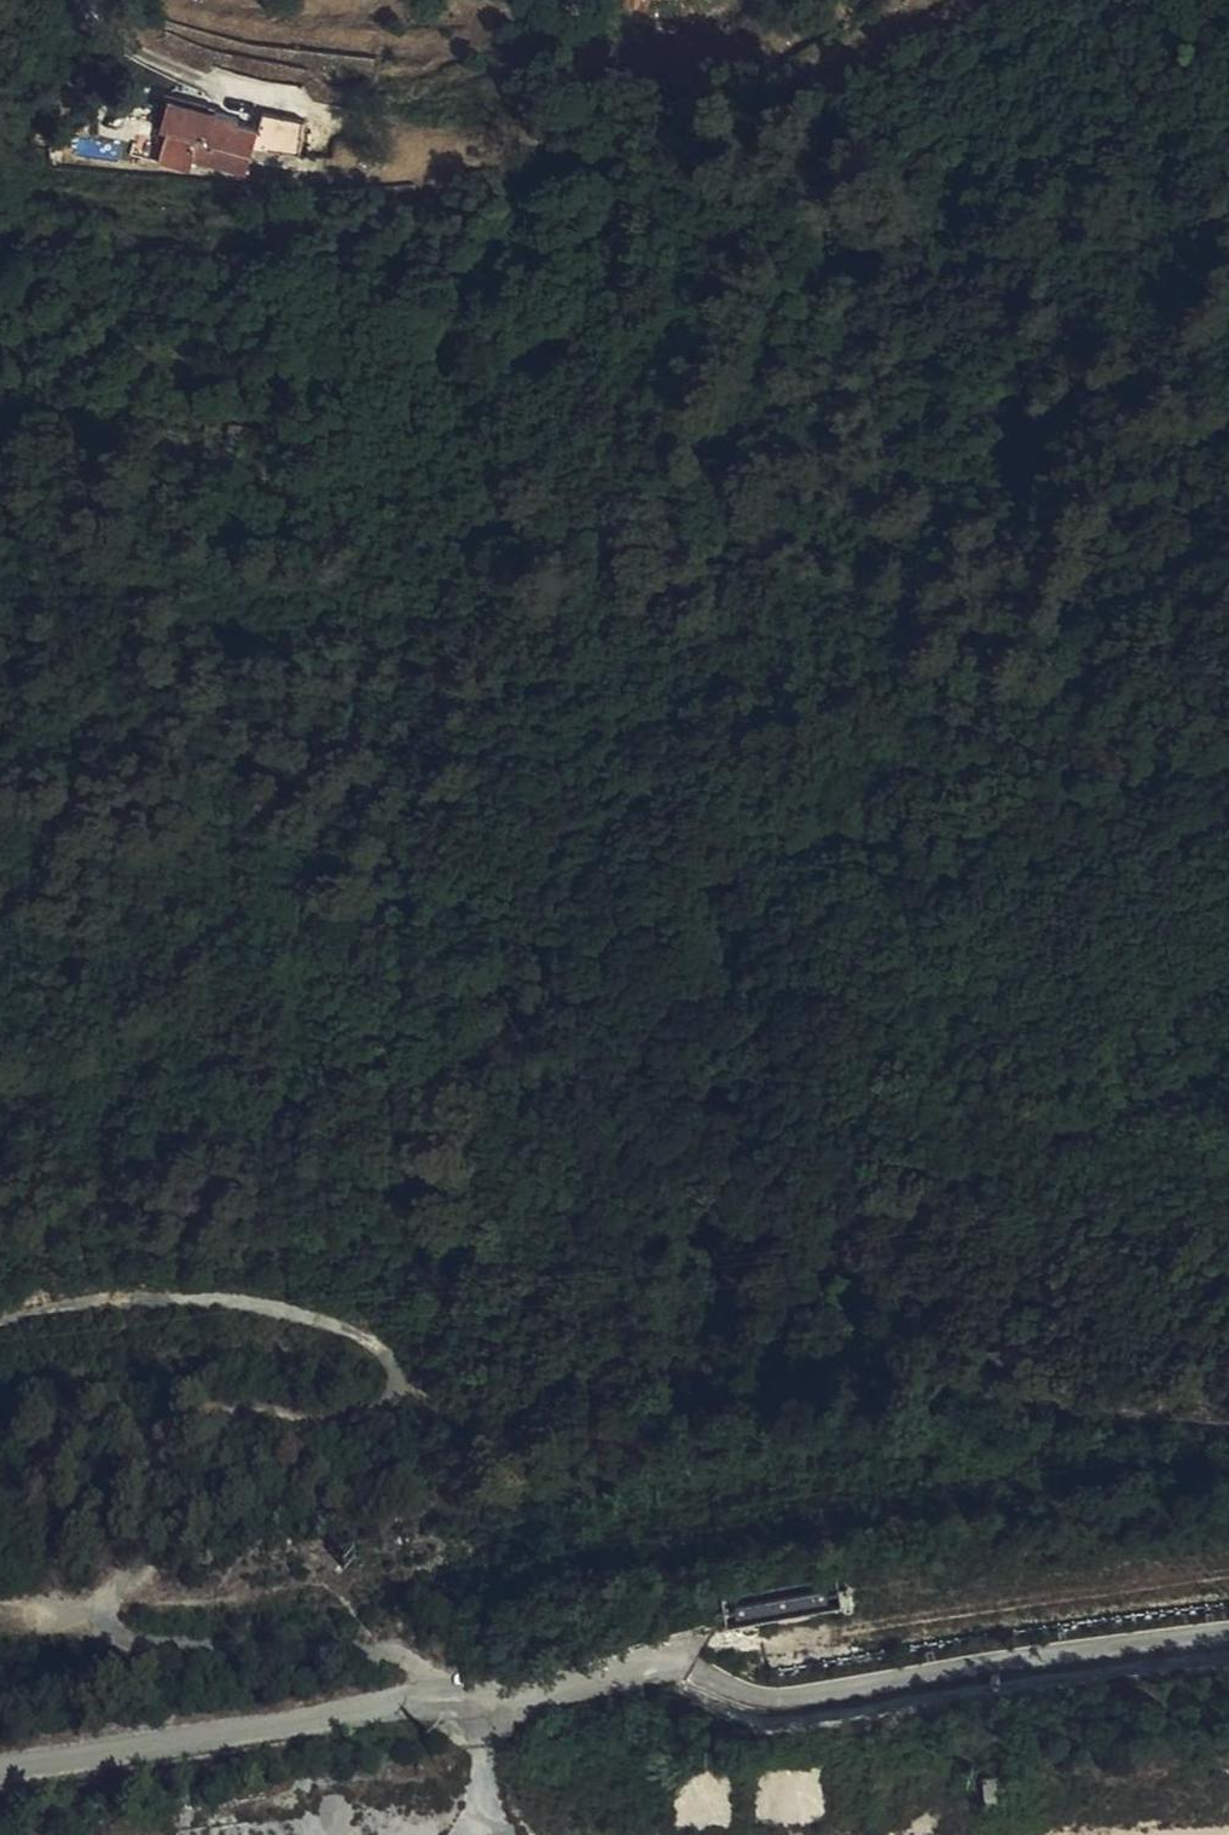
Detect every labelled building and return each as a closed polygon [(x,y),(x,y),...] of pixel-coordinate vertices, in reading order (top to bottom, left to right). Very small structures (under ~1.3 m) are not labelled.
[(170,130),(161,165),(190,172),(193,162),(245,177),(253,148),(299,158),(307,122),(264,113),(259,130),(238,125),(239,118),(172,100),(164,129),(170,130)]
